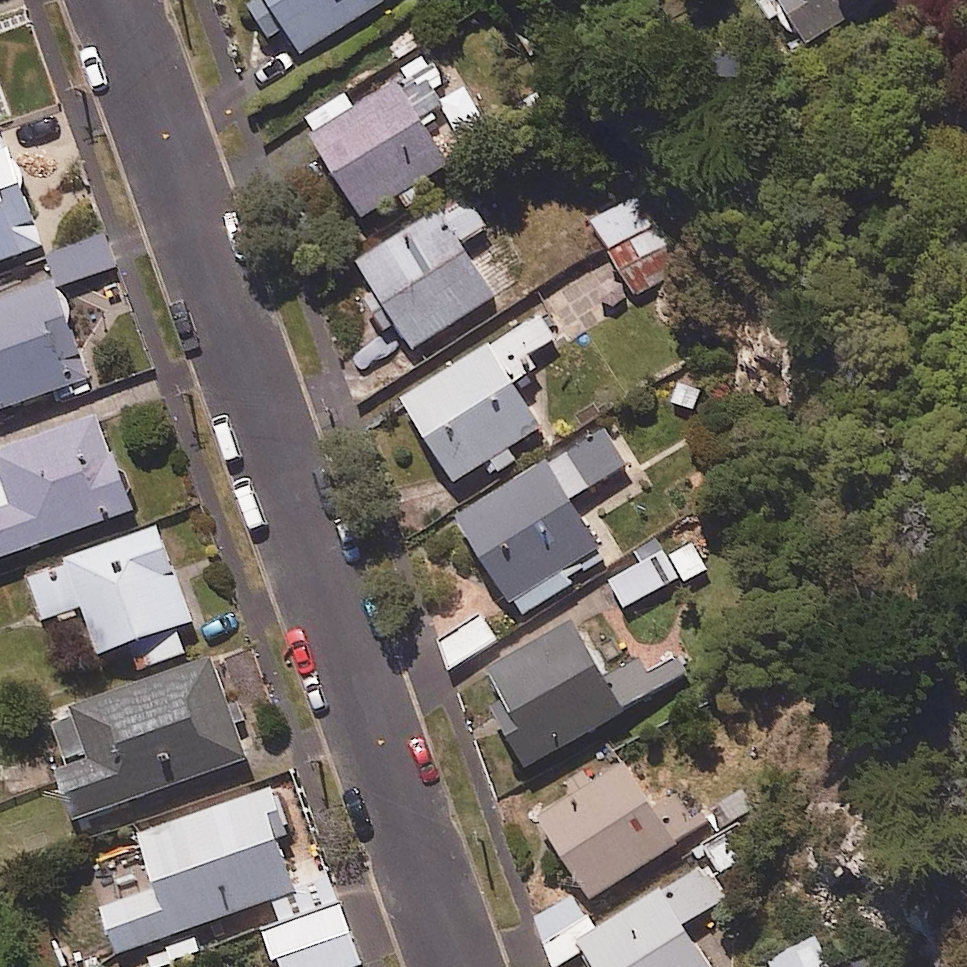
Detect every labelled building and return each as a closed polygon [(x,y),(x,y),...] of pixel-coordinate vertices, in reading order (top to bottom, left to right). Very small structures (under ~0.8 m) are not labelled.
[(304,61),(390,7),(386,0),(266,0),(304,61)] [(790,3),(781,9),(808,52),(890,0),(788,0),(790,3)] [(456,174),(427,122),(450,110),(419,53),(387,70),(398,91),(355,115),(340,88),(317,101),(322,110),(305,119),(363,225),(456,174)] [(48,252),(16,161),(4,127),(0,128),(0,269),(48,252)] [(488,188),(471,199),(362,269),(418,355),(500,302),(465,247),(491,231),(480,213),(497,202),(488,188)] [(653,214),(633,190),(591,224),(610,248),(653,214)] [(119,270),(108,239),(49,260),(58,286),(0,305),(0,417),(94,385),(62,291),(119,270)] [(523,467),(513,452),(546,430),(518,388),(541,372),(532,361),(560,342),(540,312),(405,405),(461,488),(489,469),(499,483),(523,467)] [(103,420),(1,459),(0,455),(0,568),(139,515),(103,420)] [(632,470),(609,432),(461,522),(522,622),(576,589),(571,580),(609,557),(576,503),(632,470)] [(197,628),(163,532),(29,581),(46,626),(89,611),(108,662),(150,647),(158,669),(190,657),(181,634),(197,628)] [(713,574),(698,544),(675,556),(672,551),(610,583),(629,618),(713,574)] [(500,644),(485,620),(443,647),(458,671),(500,644)] [(577,625),(493,673),(510,704),(497,711),(532,774),(629,717),(682,687),(668,663),(648,674),(640,659),(606,677),(577,625)] [(254,763),(218,662),(54,720),(73,773),(63,777),(81,825),(254,763)] [(657,810),(623,759),(536,818),(595,906),(704,833),(678,796),(657,810)] [(147,952),(152,966),(169,966),(206,954),(198,933),(302,896),(267,797),(144,841),(163,895),(108,915),(124,960),(147,952)] [(758,851),(739,824),(702,850),(721,877),(758,851)] [(705,868),(600,937),(575,898),(534,925),(554,966),(563,966),(585,954),(594,966),(712,966),(687,929),(727,903),(705,868)] [(343,906),(267,933),(279,966),(365,966),(343,906)] [(814,933),(768,962),(771,966),(824,966),(832,962),(814,933)]
